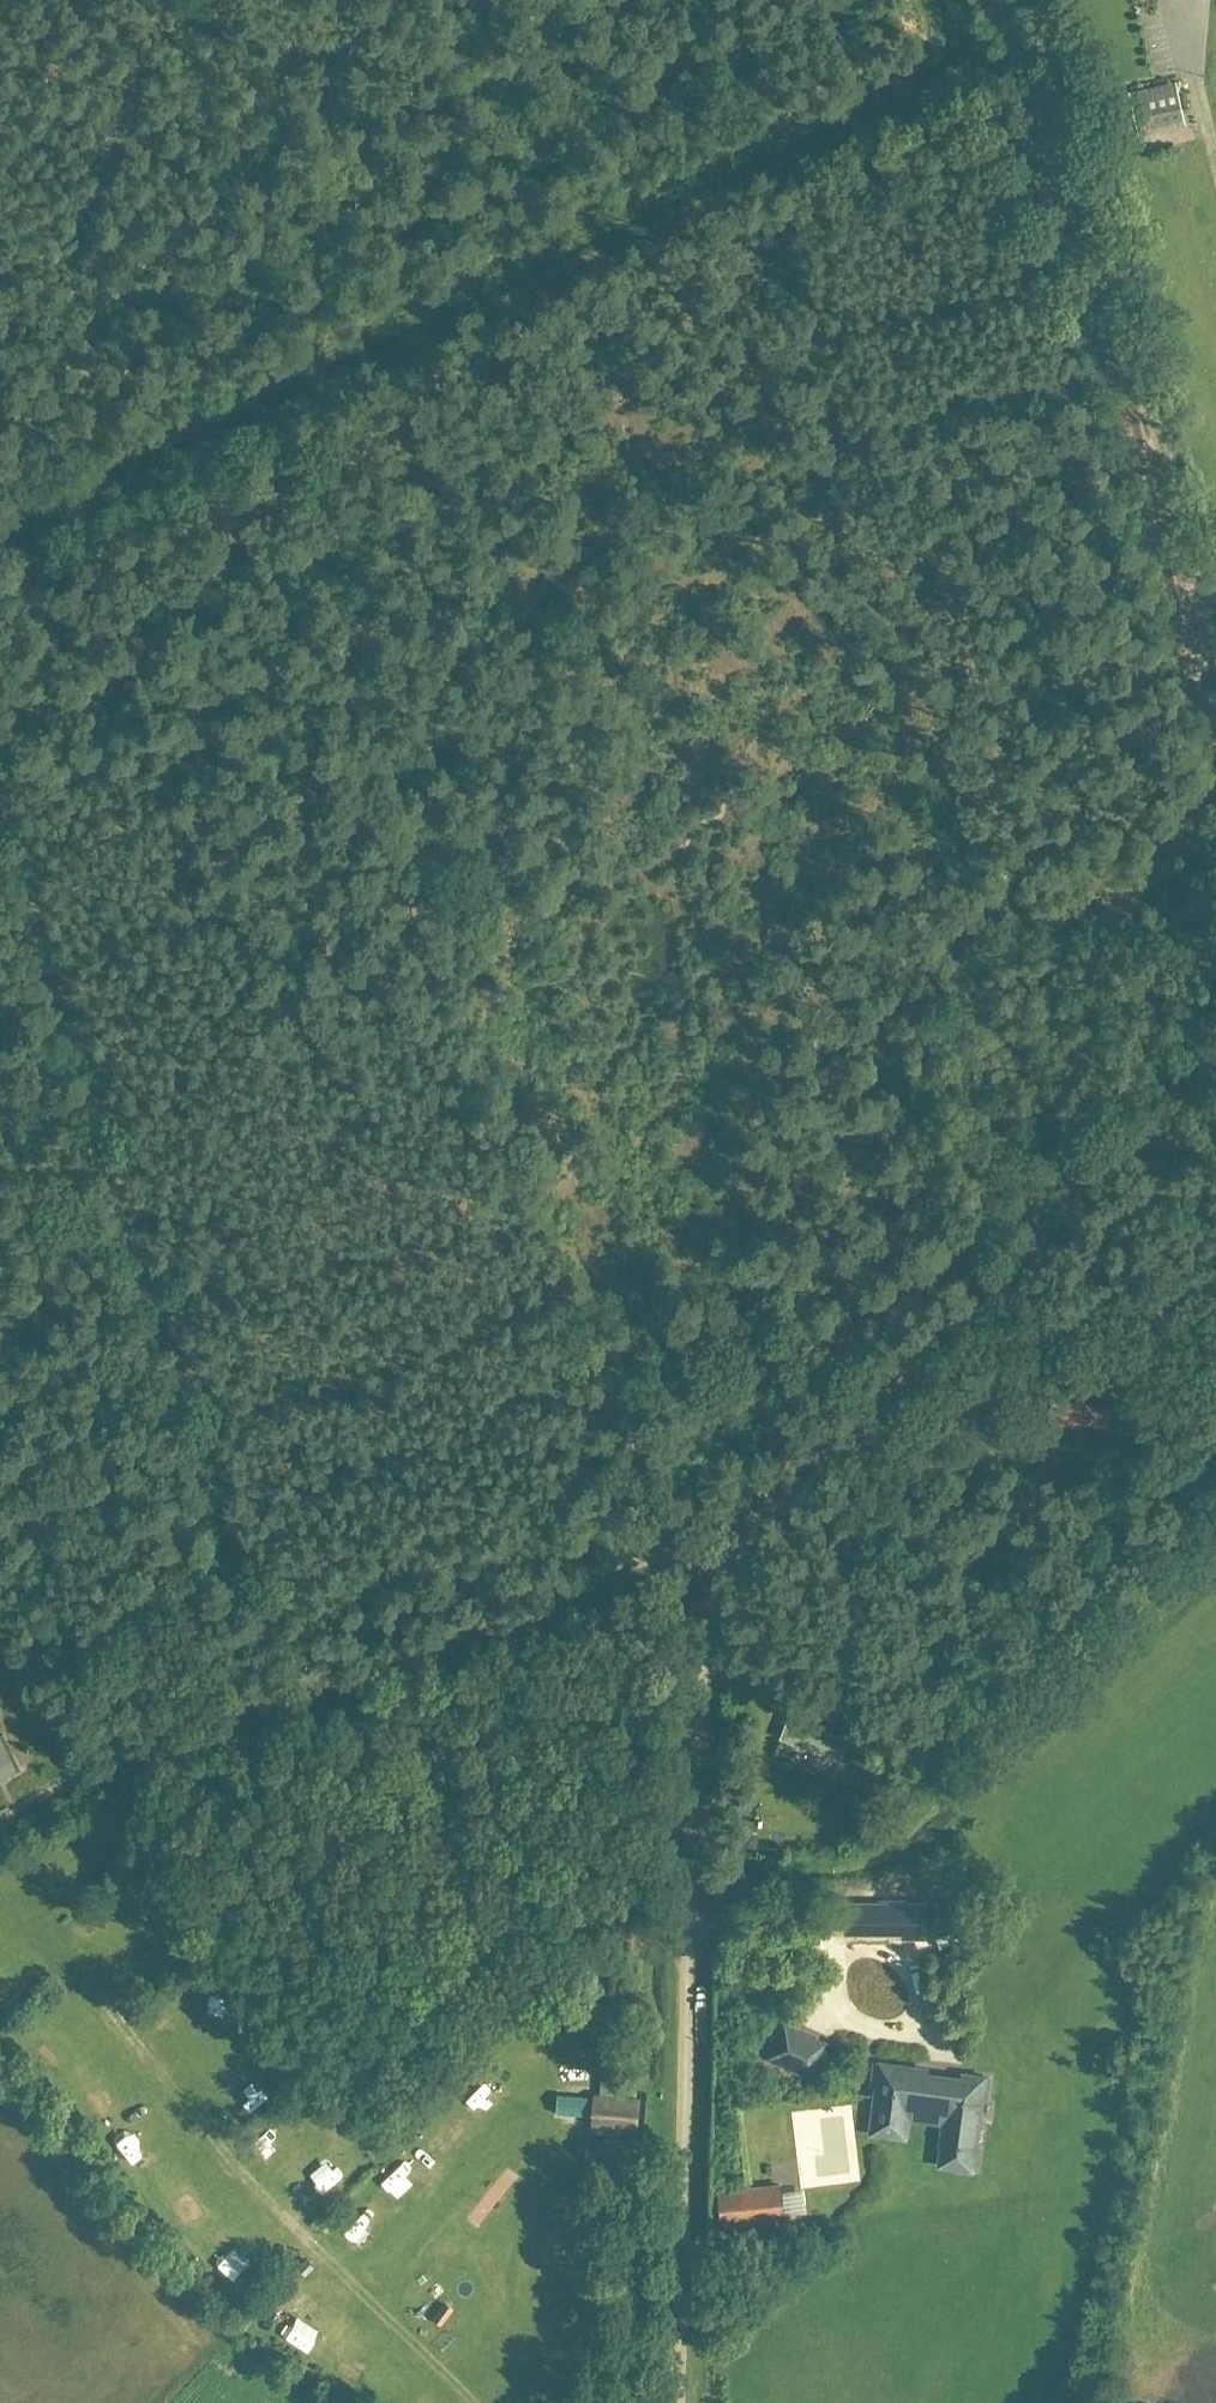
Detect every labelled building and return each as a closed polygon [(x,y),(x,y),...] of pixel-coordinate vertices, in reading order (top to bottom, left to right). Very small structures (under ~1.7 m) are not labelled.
[(1127,96),(1135,131),(1182,121),(1174,86),(1127,96)] [(1053,1400),(1051,1419),(1108,1427),(1111,1407),(1053,1400)] [(847,1742),(788,1719),(780,1740),(840,1762),(847,1742)] [(21,1769),(5,1735),(0,1737),(0,1778),(21,1769)] [(904,1939),(926,1938),(925,1903),(846,1904),(846,1933),(904,1933),(904,1939)] [(810,2079),(826,2044),(797,2032),(799,2027),(788,2022),(770,2062),(810,2079)] [(975,2148),(982,2094),(987,2095),(989,2079),(962,2075),(962,2080),(927,2076),(928,2071),(876,2064),(873,2087),(878,2087),(872,2132),(905,2137),(908,2117),(945,2122),(941,2145),(943,2146),(942,2147),(943,2147),(941,2165),(959,2168),(959,2169),(977,2171),(977,2170),(973,2169),(974,2159),(979,2159),(980,2148),(975,2148)] [(635,2100),(596,2096),(593,2127),(632,2131),(635,2100)] [(288,2141),(277,2124),(258,2137),(270,2153),(288,2141)] [(135,2132),(123,2144),(141,2161),(153,2149),(135,2132)] [(618,2142),(586,2140),(585,2164),(617,2166),(618,2142)] [(327,2202),(350,2181),(338,2169),(316,2191),(327,2202)] [(377,2204),(408,2204),(409,2184),(377,2183),(377,2204)] [(784,2186),(783,2186),(764,2189),(722,2195),(728,2230),(789,2221),(784,2186)] [(365,2237),(362,2217),(344,2220),(347,2239),(365,2237)] [(224,2240),(223,2264),(248,2265),(248,2241),(224,2240)] [(298,2324),(319,2301),(300,2284),(279,2307),(298,2324)]
